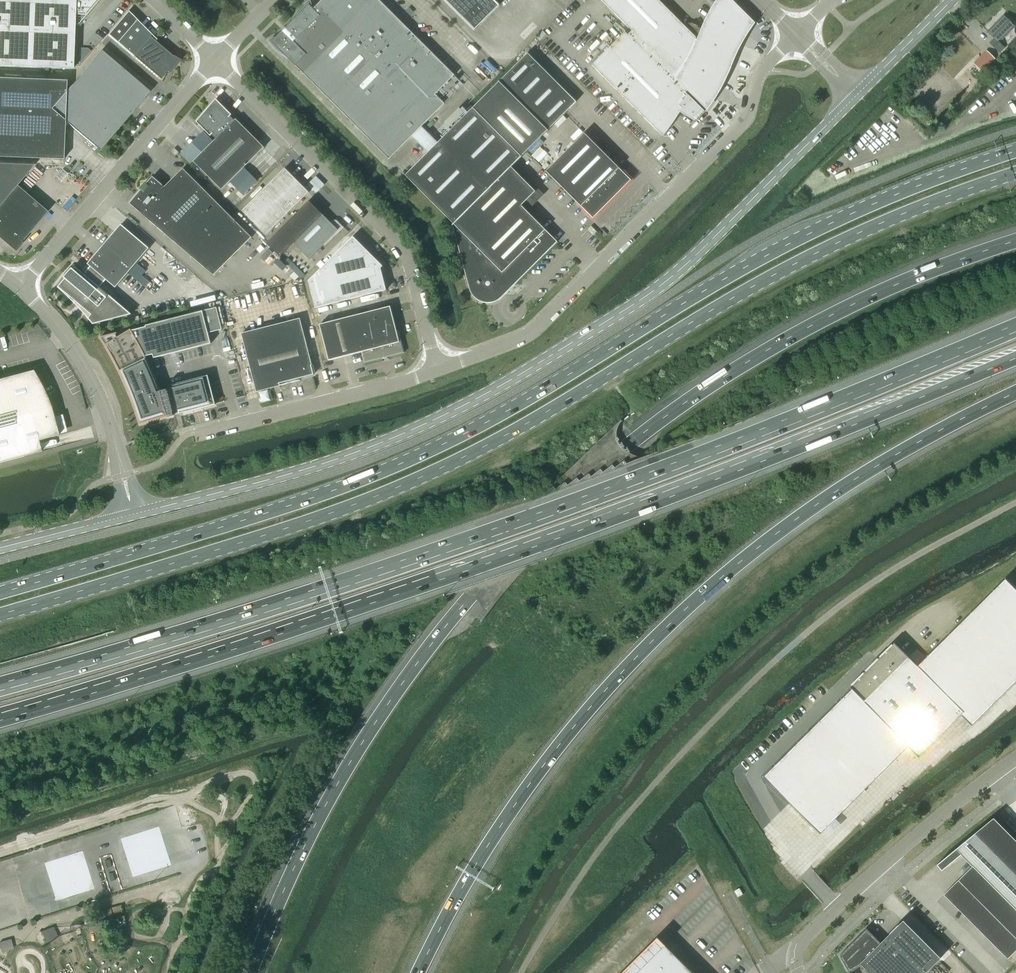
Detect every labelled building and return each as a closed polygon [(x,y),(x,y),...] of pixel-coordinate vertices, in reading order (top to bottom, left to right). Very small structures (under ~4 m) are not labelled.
[(73,69),(73,64),(79,65),(90,51),(87,48),(73,48),(74,24),(77,24),(77,25),(93,6),(92,6),(97,0),(0,0),(0,66),(73,69)] [(270,41),(274,46),(278,51),(283,54),(289,57),(288,58),(295,66),(389,159),(413,135),(421,128),(445,104),(435,94),(454,75),(379,0),(322,0),(322,1),(314,9),(309,4),(275,38),(277,39),(270,41)] [(475,29),(499,5),(494,0),(445,0),(475,29)] [(686,93),(689,89),(707,107),(713,98),(719,89),(724,80),(728,70),(732,60),(736,50),(741,41),(746,32),(752,24),(729,0),(719,0),(717,3),(712,12),(707,22),(702,31),(698,42),(696,39),(696,38),(658,0),(601,0),(632,31),(628,35),(686,93)] [(156,40),(137,20),(127,12),(108,35),(133,56),(133,57),(160,79),(167,72),(165,70),(168,67),(172,58),(173,57),(155,41),(156,40)] [(999,42),(1015,27),(1004,16),(987,32),(994,39),(989,43),(999,53),(1005,48),(999,42)] [(592,65),(662,135),(663,136),(672,125),(680,112),(684,115),(695,121),(704,111),(689,96),(686,93),(628,35),(625,32),(592,65)] [(62,160),(64,120),(94,146),(92,148),(95,150),(121,119),(124,122),(150,92),(101,51),(65,93),(65,81),(0,79),(0,157),(62,160)] [(986,51),(974,64),(981,71),(994,58),(986,51)] [(429,152),(405,175),(454,224),(452,225),(469,288),(471,292),(472,294),(474,297),(476,299),(479,301),(482,302),(485,303),(488,303),(491,303),(494,302),(497,301),(500,299),(502,297),(504,294),(506,291),(507,292),(508,291),(509,289),(508,287),(507,287),(507,285),(515,285),(515,284),(557,242),(527,211),(521,206),(536,192),(511,167),(514,164),(522,157),(522,156),(526,152),(576,102),(528,53),(492,89),(477,103),(437,144),(429,152)] [(455,77),(441,91),(444,94),(458,80),(455,77)] [(222,190),(264,147),(236,119),(234,120),(230,116),(232,115),(216,99),(196,122),(210,136),(212,135),(216,139),(193,161),(222,190)] [(459,108),(445,123),(449,127),(463,113),(459,108)] [(421,128),(413,135),(429,152),(437,144),(421,128)] [(623,172),(584,133),(546,171),(593,218),(625,187),(624,186),(631,180),(623,172)] [(15,250),(47,212),(16,185),(34,165),(0,163),(0,237),(15,250)] [(266,235),(309,192),(285,168),(242,211),(266,235)] [(152,176),(129,203),(214,275),(251,237),(183,169),(165,187),(152,176)] [(309,201),(266,244),(280,257),(293,243),(309,259),(323,245),(325,247),(344,228),(336,220),(335,221),(333,221),(332,220),(330,222),(322,214),(309,201)] [(115,288),(149,248),(121,224),(87,264),(90,266),(88,268),(86,266),(83,269),(85,272),(84,274),(75,267),(58,287),(58,288),(59,287),(91,315),(89,318),(88,317),(88,318),(93,324),(131,314),(100,287),(106,280),(115,288)] [(593,235),(597,232),(591,226),(588,230),(593,235)] [(312,294),(376,260),(353,237),(309,281),(312,294)] [(376,260),(312,294),(316,308),(386,290),(381,268),(383,266),(376,260)] [(320,324),(329,360),(364,351),(366,360),(402,351),(390,306),(320,324)] [(211,343),(208,333),(222,329),(216,308),(203,311),(202,311),(146,325),(146,327),(131,330),(131,329),(105,345),(109,351),(112,358),(116,364),(119,370),(122,377),(125,383),(128,390),(131,396),(133,403),(135,410),(138,416),(140,424),(165,416),(164,413),(166,412),(167,417),(174,415),(173,412),(178,410),(179,414),(215,404),(208,375),(172,385),(173,388),(161,391),(159,385),(156,378),(153,371),(149,364),(146,356),(153,354),(154,358),(211,343)] [(300,318),(242,333),(257,392),(280,386),(280,383),(314,375),(311,365),(312,365),(300,318)] [(41,452),(38,441),(58,435),(51,406),(47,397),(43,388),(38,379),(33,370),(0,379),(0,463),(41,452)] [(763,777),(820,834),(908,747),(918,757),(961,715),(971,726),(1015,682),(1015,590),(1005,579),(917,666),(894,643),(848,688),(850,690),(763,777)] [(1003,811),(999,814),(1005,819),(1008,816),(1003,811)] [(962,877),(943,895),(1007,959),(1015,950),(1015,841),(993,818),(936,865),(941,871),(960,855),(972,867),(962,877)] [(743,894),(739,888),(734,891),(738,897),(743,894)] [(849,972),(861,965),(869,972),(926,972),(940,958),(903,921),(880,943),(866,929),(839,955),(849,972)] [(658,938),(623,972),(692,972),(658,938)]
